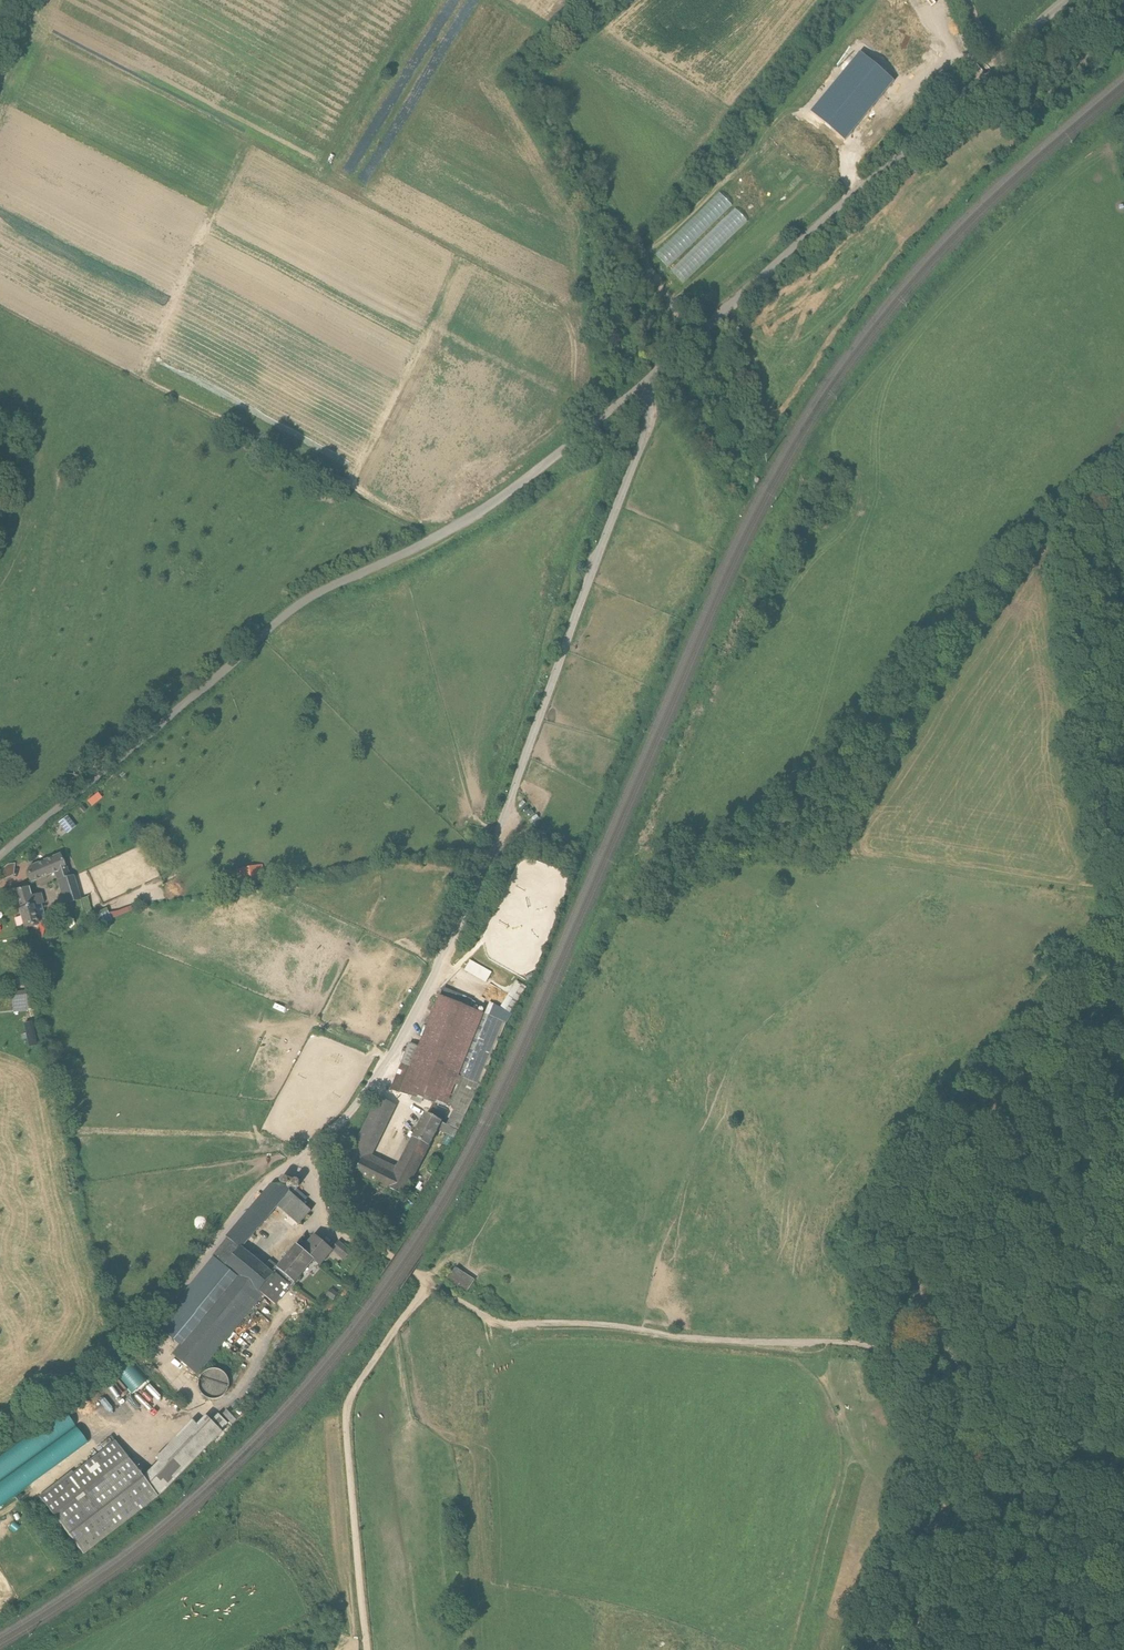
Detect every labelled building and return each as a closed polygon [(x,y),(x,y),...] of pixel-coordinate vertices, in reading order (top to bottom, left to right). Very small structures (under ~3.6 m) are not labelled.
[(894,80),(860,52),(811,112),(845,140),(894,80)] [(655,255),(667,268),(732,205),(720,192),(655,255)] [(747,222),(734,208),(670,271),(683,285),(747,222)] [(92,805),(104,796),(99,790),(88,799),(92,805)] [(69,815),(61,822),(70,831),(79,826),(69,815)] [(65,852),(27,866),(32,881),(55,872),(70,866),(65,852)] [(265,864),(238,867),(240,883),(267,880),(265,864)] [(55,872),(57,880),(74,875),(70,866),(55,872)] [(57,880),(63,904),(80,899),(81,899),(77,885),(74,875),(57,880)] [(29,886),(14,890),(18,908),(41,902),(44,901),(41,892),(32,895),(29,886)] [(80,899),(85,915),(92,913),(87,897),(81,899),(80,899)] [(23,927),(24,929),(46,923),(41,902),(18,908),(21,916),(23,927)] [(102,921),(131,912),(129,906),(110,912),(109,908),(99,911),(102,921)] [(14,918),(17,929),(23,927),(21,916),(14,918)] [(471,960),(465,971),(483,982),(490,971),(471,960)] [(501,1006),(511,1012),(526,986),(517,980),(501,1006)] [(31,1010),(30,991),(0,993),(0,1011),(31,1010)] [(484,1013),(439,995),(419,1048),(410,1043),(391,1089),(399,1093),(408,1095),(409,1091),(445,1106),(462,1068),(484,1013)] [(488,1067),(511,1012),(489,1002),(484,1013),(462,1068),(445,1106),(447,1107),(450,1103),(457,1106),(453,1110),(446,1124),(441,1121),(438,1128),(454,1137),(479,1086),(488,1067)] [(380,1099),(378,1100),(338,1181),(347,1186),(354,1172),(402,1195),(438,1128),(441,1121),(428,1114),(426,1113),(394,1174),(367,1160),(393,1108),(392,1105),(380,1099)] [(433,1108),(428,1114),(441,1121),(445,1114),(433,1108)] [(283,1177),(281,1178),(280,1180),(280,1183),(282,1185),(284,1185),(287,1184),(288,1183),(289,1180),(287,1178),(285,1177),(283,1177)] [(296,1179),(293,1180),(292,1181),(291,1184),(292,1186),(294,1188),(296,1188),(299,1187),(300,1185),(300,1182),(298,1180),(296,1179)] [(289,1188),(272,1185),(228,1236),(228,1238),(215,1254),(169,1307),(172,1310),(158,1328),(180,1346),(173,1354),(197,1374),(263,1294),(275,1304),(295,1283),(314,1260),(319,1265),(332,1250),(315,1236),(303,1250),(298,1245),(274,1274),(241,1248),(277,1207),(298,1224),(311,1210),(290,1191),(289,1188)] [(297,1189),(293,1193),(303,1202),(307,1197),(297,1189)] [(338,1241),(333,1247),(345,1258),(350,1252),(338,1241)] [(475,1279),(456,1267),(449,1279),(468,1291),(475,1279)] [(331,1288),(326,1295),(333,1300),(338,1292),(331,1288)] [(502,1300),(496,1297),(493,1303),(499,1306),(502,1300)] [(152,1362),(148,1365),(154,1372),(158,1369),(152,1362)] [(136,1390),(147,1398),(151,1392),(157,1397),(160,1393),(123,1365),(111,1382),(120,1388),(122,1387),(132,1394),(136,1390)] [(200,1377),(198,1383),(199,1390),(203,1395),(208,1398),(215,1399),(221,1397),(226,1393),(229,1388),(229,1381),(226,1375),(222,1371),(216,1369),(209,1369),(204,1372),(200,1377)] [(142,1475),(158,1496),(222,1432),(221,1431),(228,1423),(230,1425),(236,1419),(227,1410),(221,1415),(219,1414),(211,1420),(206,1415),(197,1424),(193,1420),(153,1459),(156,1462),(142,1475)] [(0,1479),(0,1504),(68,1457),(57,1440),(0,1479)] [(142,1475),(115,1440),(73,1472),(71,1470),(39,1496),(84,1554),(158,1496),(142,1475)]
